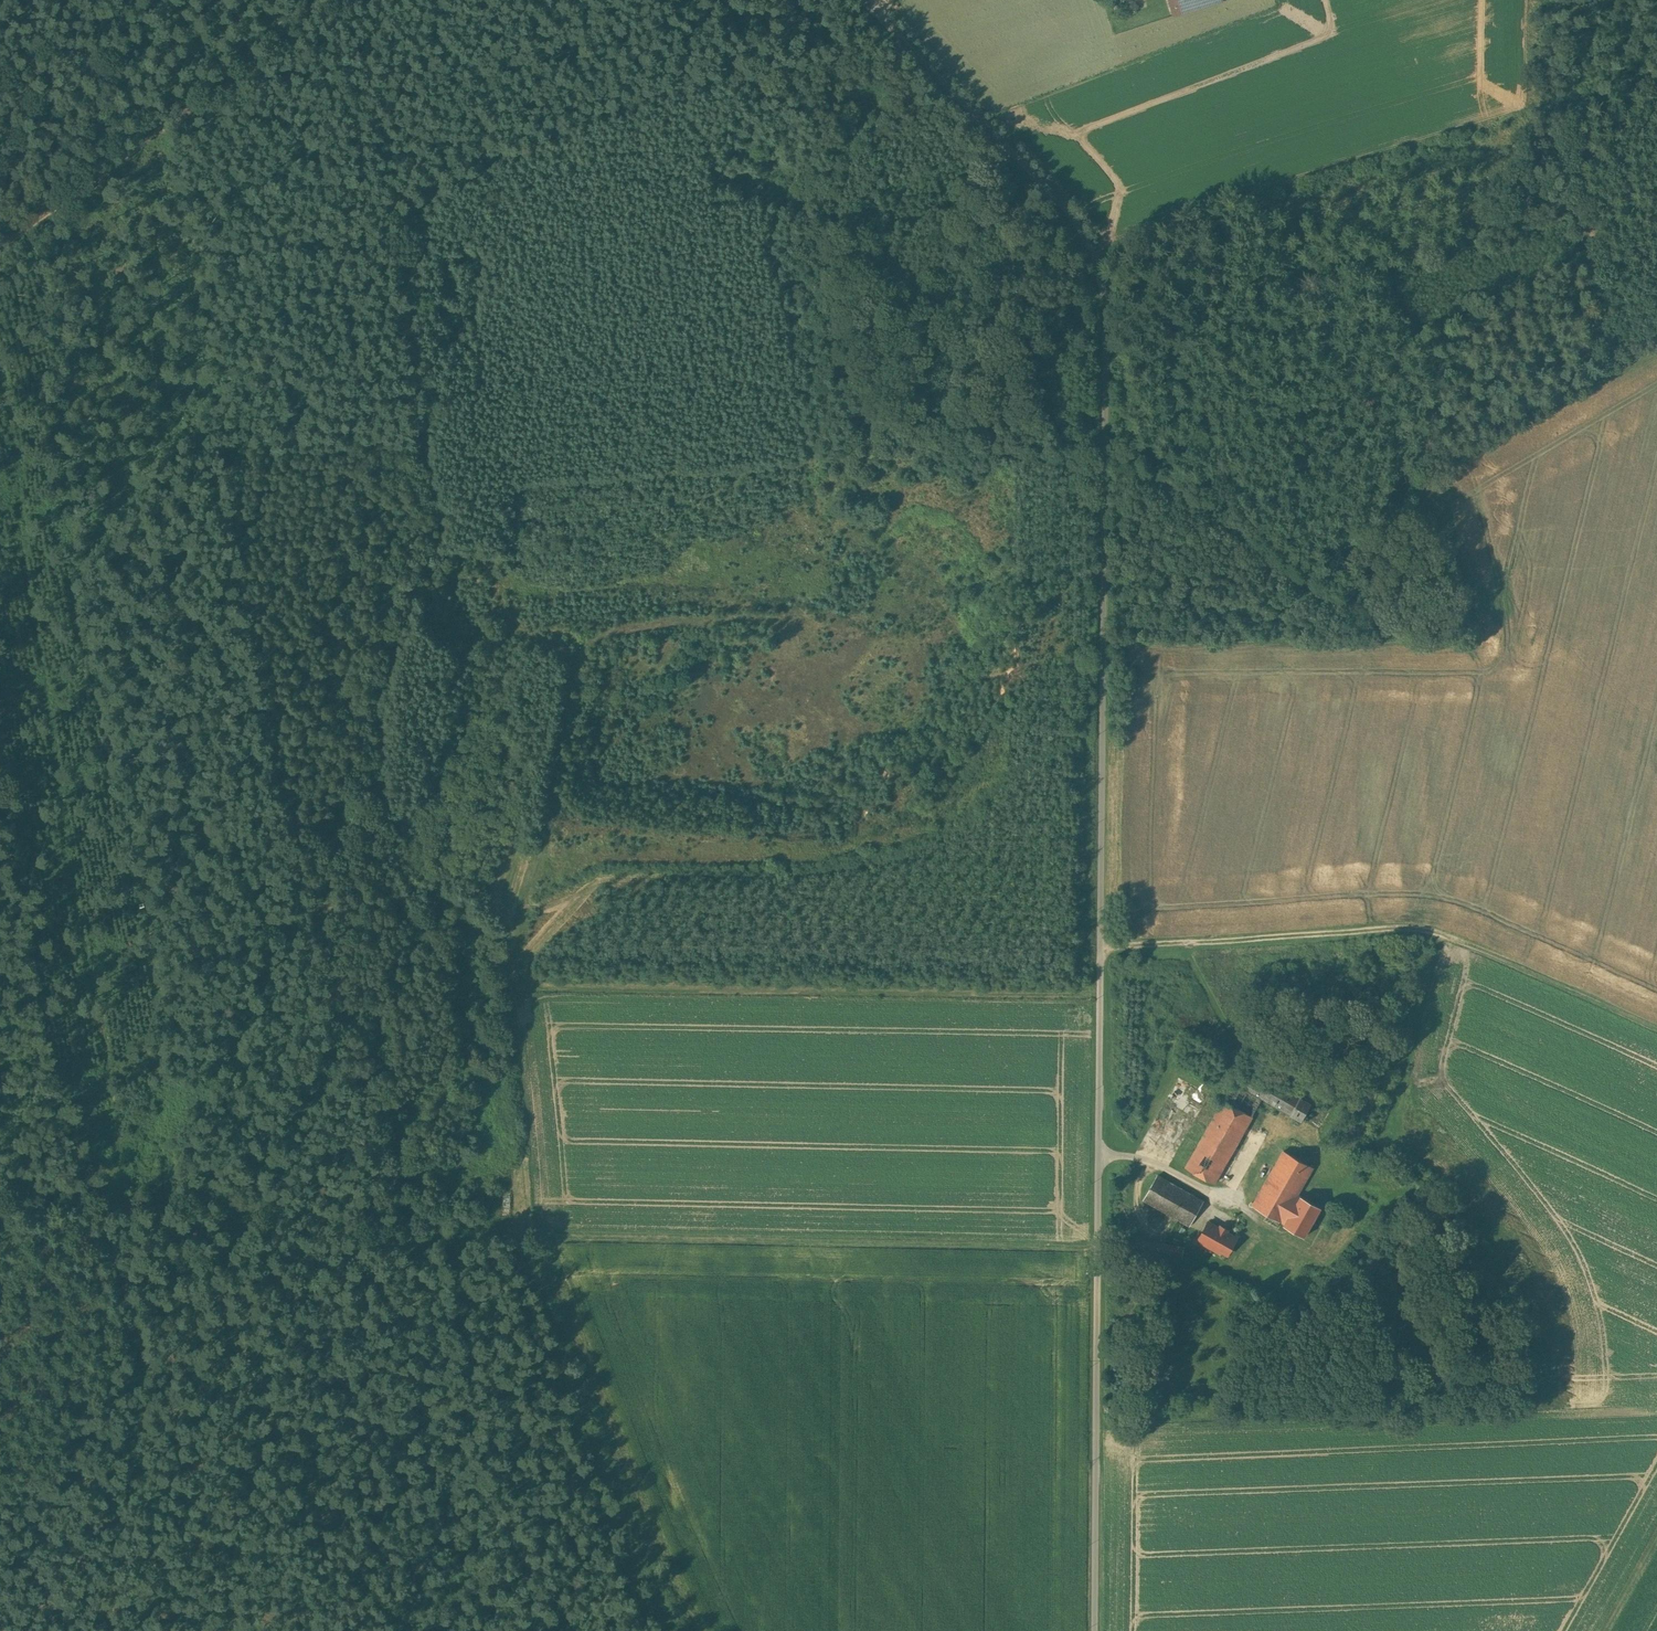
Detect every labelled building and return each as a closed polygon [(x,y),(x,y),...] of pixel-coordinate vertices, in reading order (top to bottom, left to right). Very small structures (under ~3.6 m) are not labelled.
[(1174,15),(1222,0),(1169,0),(1174,15)] [(1311,1104),(1254,1072),(1245,1088),(1302,1120),(1311,1104)] [(1243,1090),(1233,1084),(1224,1100),(1186,1167),(1213,1183),(1261,1100),(1243,1090)] [(1281,1222),(1281,1221),(1297,1194),(1313,1167),(1284,1150),(1253,1205),(1281,1222)] [(1203,1201),(1157,1175),(1143,1199),(1189,1225),(1203,1201)] [(1281,1221),(1285,1223),(1300,1196),(1297,1194),(1281,1221)] [(1321,1208),(1300,1196),(1285,1223),(1284,1225),(1304,1237),(1321,1208)] [(1236,1238),(1205,1221),(1194,1242),(1225,1259),(1236,1238)]
